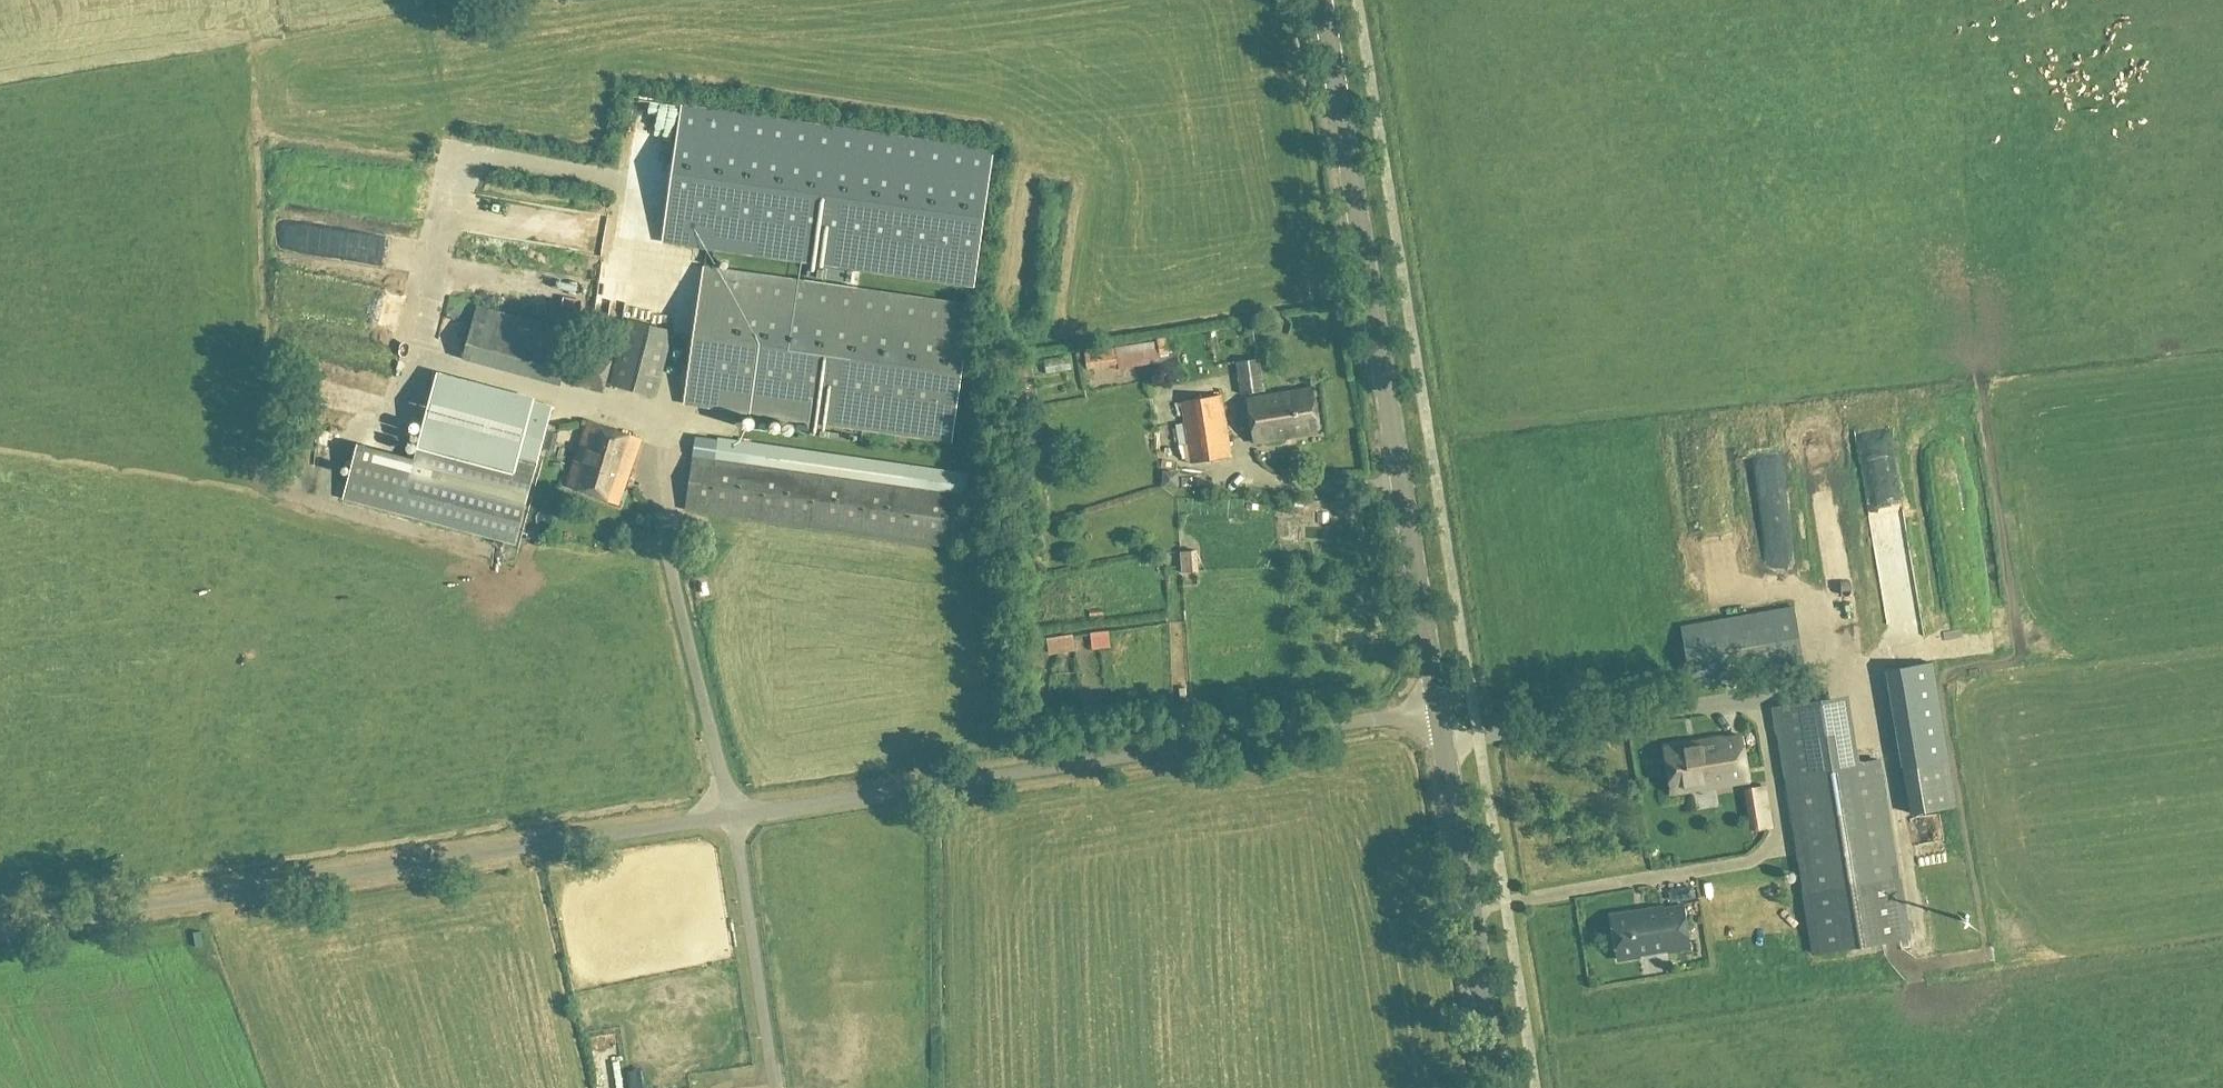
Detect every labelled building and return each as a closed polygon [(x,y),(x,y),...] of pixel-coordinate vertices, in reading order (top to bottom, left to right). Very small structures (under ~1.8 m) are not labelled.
[(664,240),(974,285),(993,151),(683,107),(664,240)] [(391,225),(408,217),(401,204),(385,211),(391,225)] [(685,402),(951,440),(970,307),(704,269),(685,402)] [(436,318),(455,324),(459,312),(440,306),(436,318)] [(470,308),(458,361),(512,374),(515,363),(549,371),(559,328),(470,308)] [(625,321),(611,385),(655,395),(670,331),(625,321)] [(602,347),(605,336),(596,334),(593,344),(602,347)] [(1174,335),(1156,338),(1158,355),(1177,353),(1174,335)] [(1115,347),(1084,351),(1086,369),(1118,365),(1115,347)] [(1259,358),(1235,363),(1241,395),(1265,391),(1259,358)] [(437,375),(400,513),(515,544),(551,407),(533,402),(533,400),(437,375)] [(1319,432),(1311,388),(1246,399),(1254,443),(1319,432)] [(1230,457),(1220,396),(1180,402),(1190,463),(1230,457)] [(620,503),(638,437),(585,422),(567,489),(620,503)] [(693,454),(685,510),(956,549),(967,477),(717,441),(715,458),(693,454)] [(546,540),(547,531),(533,529),(532,539),(546,540)] [(1180,552),(1182,573),(1198,571),(1197,550),(1180,552)] [(1793,607),(1681,625),(1691,687),(1803,670),(1793,607)] [(1108,630),(1089,632),(1092,649),(1110,646),(1108,630)] [(1957,808),(1948,758),(1931,663),(1886,671),(1904,766),(1911,815),(1957,808)] [(1879,761),(1829,769),(1818,701),(1773,708),(1784,776),(1813,953),(1908,938),(1879,761)] [(1747,781),(1740,735),(1738,735),(1739,738),(1721,741),(1721,738),(1699,742),(1699,744),(1686,747),(1686,744),(1665,747),(1673,793),(1693,790),(1693,787),(1706,785),(1707,788),(1747,781)] [(1632,913),(1612,916),(1619,960),(1639,957),(1639,954),(1668,949),(1668,952),(1689,949),(1682,905),(1680,905),(1681,907),(1663,910),(1663,908),(1645,910),(1646,913),(1633,915),(1632,913)]
